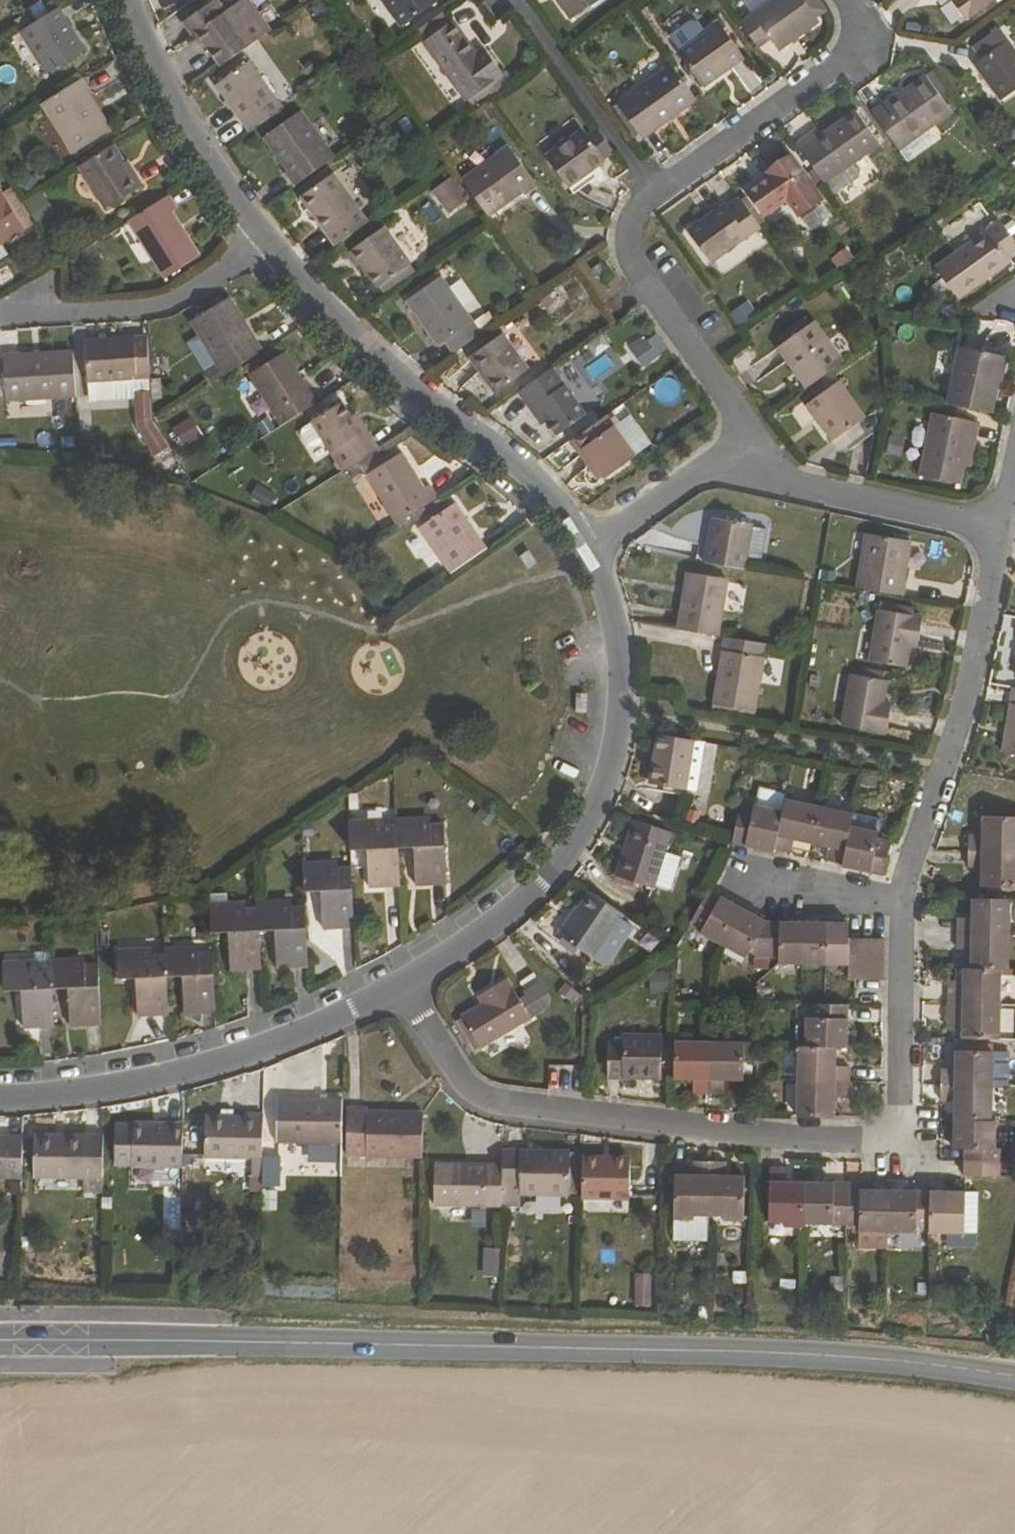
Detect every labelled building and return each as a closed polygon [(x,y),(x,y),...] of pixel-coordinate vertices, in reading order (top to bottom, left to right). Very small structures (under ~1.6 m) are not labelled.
[(407,29),(446,1),(446,0),(386,0),(407,29)] [(609,0),(563,0),(579,21),(609,0)] [(806,0),(785,0),(745,28),(763,52),(775,43),(784,54),(824,26),(821,21),(806,0)] [(821,21),(830,14),(820,0),(806,0),(821,21)] [(977,22),(1008,0),(963,0),(961,1),(977,22)] [(227,67),(256,47),(231,14),(226,17),(216,4),(190,23),(199,35),(202,33),(210,43),(227,67)] [(16,40),(42,81),(87,54),(61,11),(38,26),(16,40)] [(425,32),(449,15),(447,11),(423,29),(425,32)] [(449,15),(425,32),(428,36),(452,18),(449,15)] [(474,104),(510,78),(490,50),(484,54),(461,24),(430,45),(474,104)] [(724,27),(683,55),(706,87),(733,69),(735,71),(748,61),(724,27)] [(983,61),(1013,102),(1014,100),(1014,38),(1010,32),(985,49),(991,56),(983,61)] [(210,43),(202,33),(199,35),(206,46),(210,43)] [(256,131),(288,109),(255,62),(223,85),(256,131)] [(649,140),(703,102),(678,68),(623,106),(649,140)] [(896,107),(894,105),(881,115),(908,152),(961,115),(935,79),(896,107)] [(46,106),(79,156),(116,133),(94,98),(96,97),(86,80),(46,106)] [(293,169),(290,172),(300,186),(338,159),(305,113),(270,138),(293,169)] [(805,147),(833,185),(888,146),(864,113),(829,137),(822,143),(818,138),(805,147)] [(620,152),(603,128),(592,135),(609,159),(620,152)] [(592,135),(589,131),(553,156),(573,184),(585,176),(609,159),(592,135)] [(822,143),(829,137),(825,133),(818,138),(822,143)] [(139,175),(136,177),(128,165),(117,147),(84,167),(111,211),(147,189),(139,175)] [(527,192),(530,194),(543,185),(515,147),(468,180),(494,216),(527,192)] [(829,200),(799,159),(779,174),(780,175),(757,191),(775,215),(797,199),(809,215),(829,200)] [(128,165),(136,177),(139,175),(132,162),(128,165)] [(310,193),(335,175),(332,171),(307,188),(310,193)] [(373,222),(337,174),(335,175),(310,193),(307,195),(342,244),(373,222)] [(426,191),(446,217),(469,200),(449,174),(426,191)] [(573,184),(578,190),(590,182),(585,176),(573,184)] [(24,225),(0,186),(0,240),(24,225)] [(45,196),(25,205),(33,223),(53,214),(45,196)] [(132,223),(169,280),(205,257),(177,213),(181,209),(173,197),(132,223)] [(771,222),(755,199),(750,203),(767,225),(771,222)] [(696,234),(717,263),(768,228),(767,225),(750,203),(749,201),(736,211),(733,207),(696,234)] [(948,269),(970,299),(1014,268),(1014,224),(1014,223),(948,269)] [(352,253),(362,265),(366,262),(384,286),(415,264),(390,227),(352,253)] [(609,280),(621,272),(613,260),(601,268),(609,280)] [(384,286),(388,291),(419,269),(415,264),(384,286)] [(443,344),(451,339),(460,352),(488,332),(447,275),(412,301),(443,344)] [(262,339),(235,298),(196,321),(224,363),(262,339)] [(736,327),(757,315),(748,300),(727,312),(736,327)] [(790,344),(821,322),(816,315),(785,337),(790,344)] [(817,385),(853,360),(823,320),(821,322),(790,344),(788,346),(817,385)] [(534,369),(508,333),(476,355),(487,371),(488,370),(494,378),(493,379),(502,391),(534,369)] [(642,333),(624,346),(643,371),(660,358),(642,333)] [(138,338),(140,378),(155,377),(152,337),(138,338)] [(92,380),(140,378),(138,338),(90,341),(92,380)] [(232,374),(270,351),(262,339),(224,363),(232,374)] [(264,358),(268,366),(292,351),(287,343),(264,358)] [(971,349),(959,404),(1004,413),(1014,365),(1014,358),(971,349)] [(282,412),(317,391),(292,351),(268,366),(256,373),(282,412)] [(8,357),(10,400),(80,396),(78,353),(8,357)] [(264,358),(252,366),(256,373),(268,366),(264,358)] [(551,372),(521,393),(533,408),(563,388),(551,372)] [(544,424),(555,439),(602,408),(579,377),(563,388),(533,408),(544,424)] [(848,379),(816,401),(842,437),(873,415),(848,379)] [(521,393),(517,396),(539,427),(544,424),(533,408),(521,393)] [(311,444),(319,446),(328,440),(348,471),(384,448),(372,428),(367,432),(356,415),(346,400),(315,420),(316,421),(307,427),(305,435),(311,444)] [(643,456),(660,444),(630,402),(613,415),(643,456)] [(356,415),(367,432),(372,428),(362,411),(356,415)] [(942,414),(929,476),(971,484),(975,465),(981,438),(987,438),(991,423),(942,414)] [(611,478),(643,456),(613,415),(581,437),(609,476),(611,478)] [(913,438),(899,435),(895,452),(909,455),(913,438)] [(581,437),(575,442),(602,481),(609,476),(581,437)] [(981,466),(987,439),(981,438),(975,465),(981,466)] [(388,451),(367,465),(372,474),(393,460),(388,451)] [(403,522),(444,497),(436,483),(431,487),(408,451),(393,460),(372,474),(403,522)] [(258,486),(252,501),(275,509),(280,495),(258,486)] [(457,572),(491,549),(460,503),(425,527),(457,572)] [(704,561),(742,567),(744,553),(759,555),(764,526),(711,516),(704,561)] [(868,587),(913,594),(920,541),(876,533),(868,587)] [(834,543),(823,540),(816,579),(827,581),(834,543)] [(538,568),(547,562),(539,550),(530,556),(538,568)] [(686,629),(726,635),(735,578),(695,572),(686,629)] [(920,643),(928,644),(933,615),(889,608),(881,659),(917,665),(920,643)] [(740,650),(731,649),(722,702),(766,710),(776,643),(741,637),(740,650)] [(855,720),(899,727),(903,698),(895,697),(898,674),(864,669),(855,720)] [(593,712),(596,693),(586,691),(584,710),(593,712)] [(680,782),(693,784),(701,736),(667,730),(658,779),(680,782)] [(680,782),(679,789),(692,791),(693,784),(680,782)] [(794,793),(791,806),(783,843),(798,846),(801,836),(820,840),(829,800),(794,793)] [(491,800),(484,809),(495,818),(502,810),(491,800)] [(783,843),(791,806),(762,800),(760,807),(748,805),(741,839),(782,847),(783,843)] [(820,840),(840,844),(837,854),(853,857),(861,820),(864,806),(829,800),(820,840)] [(403,837),(421,836),(423,874),(453,873),(450,814),(438,814),(438,806),(420,807),(420,815),(402,816),(403,837)] [(402,808),(402,816),(420,815),(420,807),(402,808)] [(402,816),(390,817),(389,809),(372,810),(372,818),(354,818),(355,839),(373,838),(375,877),(405,876),(403,837),(402,816)] [(354,811),(354,818),(372,818),(372,810),(354,811)] [(996,810),(996,830),(983,829),(982,845),(1014,845),(1014,810),(996,810)] [(852,860),(894,869),(901,835),(889,833),(891,826),(861,820),(853,857),(852,860)] [(621,877),(659,889),(660,886),(670,853),(677,834),(638,822),(621,877)] [(996,859),(996,878),(1014,879),(1014,845),(982,845),(982,859),(996,859)] [(309,861),(310,882),(327,881),(330,920),(359,918),(356,859),(344,860),(343,852),(326,853),(326,861),(309,861)] [(308,854),(309,861),(326,861),(326,853),(308,854)] [(670,853),(660,886),(676,891),(687,858),(670,853)] [(717,885),(699,915),(711,922),(708,927),(728,938),(748,902),(717,885)] [(568,931),(600,952),(630,909),(597,887),(586,903),(568,931)] [(983,911),(970,911),(970,927),(1014,927),(1014,892),(984,892),(983,911)] [(282,927),(284,966),(314,964),(311,905),(298,906),(298,898),(281,898),(281,906),(263,908),(264,928),(282,927)] [(263,899),(263,908),(281,906),(281,898),(263,899)] [(234,902),(234,909),(216,910),(217,930),(234,929),(236,968),(266,966),(264,928),(263,908),(251,908),(250,900),(234,902)] [(215,902),(216,910),(234,909),(234,902),(215,902)] [(586,903),(584,902),(566,929),(568,931),(586,903)] [(753,944),(765,951),(788,951),(788,916),(774,916),(748,902),(728,938),(748,949),(753,944)] [(788,955),(811,956),(812,916),(788,916),(788,951),(788,955)] [(835,956),(835,916),(812,916),(811,956),(835,956)] [(835,916),(835,956),(858,956),(858,944),(859,930),(858,916),(835,916)] [(983,942),(983,961),(1014,961),(1014,927),(970,927),(970,942),(983,942)] [(859,930),(858,944),(893,945),(893,930),(859,930)] [(217,946),(204,946),(204,939),(187,940),(187,947),(169,947),(170,952),(170,968),(188,968),(190,1006),(220,1005),(217,946)] [(893,957),(893,945),(858,944),(858,956),(858,957),(893,957)] [(170,952),(156,952),(156,946),(138,947),(139,954),(122,954),(123,975),(140,974),(142,1013),(172,1012),(170,968),(170,952)] [(102,962),(90,962),(90,956),(72,957),(72,964),(55,965),(56,986),(74,985),(75,1023),(105,1021),(102,962)] [(54,958),(55,965),(72,964),(72,957),(54,958)] [(892,971),(893,957),(858,957),(858,970),(865,972),(892,971)] [(8,988),(24,988),(27,1026),(57,1023),(56,986),(55,965),(42,966),(41,958),(23,959),(24,966),(7,967),(8,988)] [(983,961),(976,961),(975,979),(961,979),(961,996),(1014,996),(1014,961),(983,961)] [(485,1044),(537,1014),(514,975),(494,987),(499,994),(491,1000),(468,1013),(485,1044)] [(499,994),(494,987),(486,992),(491,1000),(499,994)] [(821,1010),(815,1010),(815,1038),(845,1038),(856,1038),(857,997),(834,996),(822,996),(821,1010)] [(961,996),(962,1011),(975,1011),(975,1021),(975,1030),(1014,1030),(1014,996),(961,996)] [(975,1021),(975,1011),(962,1011),(961,1019),(975,1021)] [(468,1013),(462,1016),(480,1046),(485,1044),(468,1013)] [(616,1036),(615,1070),(669,1071),(670,1029),(631,1028),(631,1036),(616,1036)] [(682,1035),(681,1073),(701,1073),(701,1086),(716,1086),(717,1036),(682,1035)] [(731,1086),(732,1073),(751,1073),(752,1037),(717,1036),(716,1086),(731,1086)] [(859,1058),(845,1058),(845,1038),(815,1038),(807,1038),(807,1073),(859,1073),(859,1058)] [(954,1062),(954,1077),(1007,1078),(1014,1078),(1014,1044),(1007,1044),(968,1043),(968,1061),(954,1062)] [(806,1108),(844,1108),(844,1089),(858,1089),(859,1073),(807,1073),(806,1108)] [(953,1092),(967,1093),(967,1111),(1007,1111),(1007,1078),(954,1077),(953,1092)] [(349,1093),(286,1093),(283,1093),(283,1135),(286,1135),(349,1136),(349,1107),(349,1093)] [(429,1153),(429,1111),(373,1111),(373,1107),(349,1107),(349,1136),(349,1153),(429,1153)] [(267,1152),(267,1111),(250,1111),(250,1113),(210,1113),(210,1152),(267,1152)] [(979,1152),(1014,1153),(1014,1141),(1010,1141),(1010,1111),(1007,1111),(967,1111),(967,1141),(979,1141),(979,1152)] [(120,1118),(120,1158),(137,1158),(137,1160),(187,1160),(187,1117),(138,1117),(138,1118),(120,1118)] [(40,1129),(40,1171),(88,1172),(88,1185),(107,1185),(107,1129),(40,1129)] [(26,1176),(26,1133),(0,1133),(0,1175),(26,1176)] [(527,1188),(578,1188),(578,1146),(509,1145),(509,1159),(509,1180),(527,1180),(527,1188)] [(638,1156),(613,1155),(613,1152),(590,1151),(590,1190),(638,1191),(638,1156)] [(1014,1167),(1014,1153),(979,1152),(978,1167),(1014,1167)] [(718,1155),(702,1155),(701,1168),(682,1168),(682,1208),(701,1208),(701,1204),(717,1204),(718,1155)] [(731,1204),(731,1208),(753,1208),(753,1168),(732,1168),(732,1155),(718,1155),(717,1204),(731,1204)] [(282,1157),(268,1157),(268,1176),(282,1176),(282,1157)] [(509,1180),(509,1159),(442,1160),(442,1199),(509,1199),(509,1180)] [(795,1215),(795,1219),(815,1219),(815,1215),(815,1175),(796,1175),(796,1161),(780,1161),(779,1214),(795,1215)] [(856,1181),(843,1181),(843,1176),(815,1175),(815,1215),(856,1215),(856,1181)] [(856,1215),(869,1215),(869,1221),(898,1222),(899,1181),(881,1181),(856,1181),(856,1215)] [(927,1222),(927,1217),(942,1216),(942,1182),(899,1181),(898,1222),(927,1222)] [(1007,1189),(978,1188),(978,1182),(942,1182),(942,1216),(941,1226),(1006,1227),(1007,1189)] [(485,1248),(482,1276),(497,1277),(500,1250),(485,1248)] [(634,1273),(633,1306),(650,1307),(651,1273),(634,1273)]
